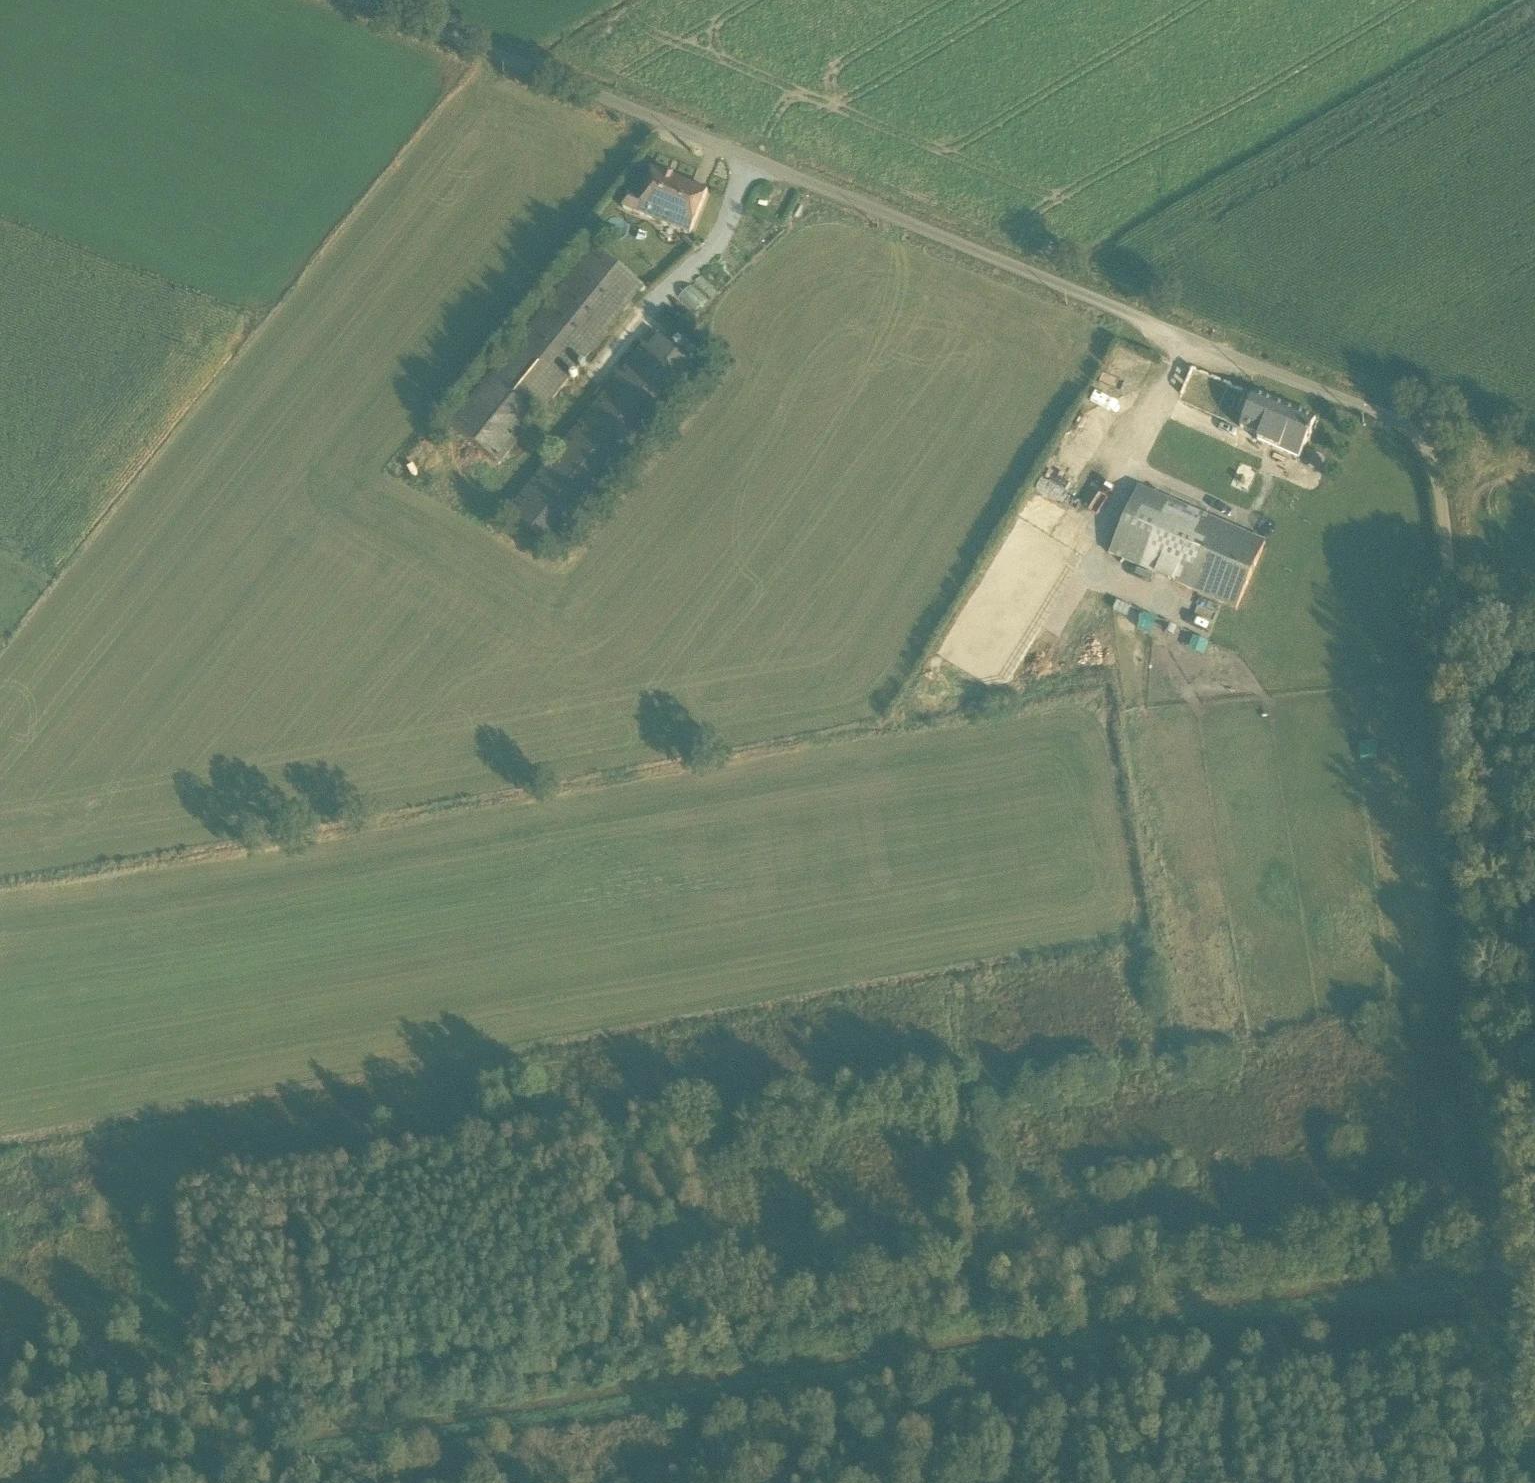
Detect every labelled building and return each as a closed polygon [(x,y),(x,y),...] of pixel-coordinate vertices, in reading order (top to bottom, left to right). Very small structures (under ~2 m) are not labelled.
[(628,191),(620,212),(694,239),(711,193),(650,171),(641,196),(628,191)] [(597,251),(451,428),(497,466),(643,289),(597,251)] [(700,371),(652,332),(508,513),(557,552),(700,371)] [(1317,425),(1194,373),(1154,467),(1167,472),(1186,427),(1197,432),(1202,420),(1301,462),(1317,425)] [(1137,490),(1108,559),(1233,611),(1262,542),(1137,490)] [(1141,636),(1152,637),(1154,618),(1143,617),(1141,636)]
